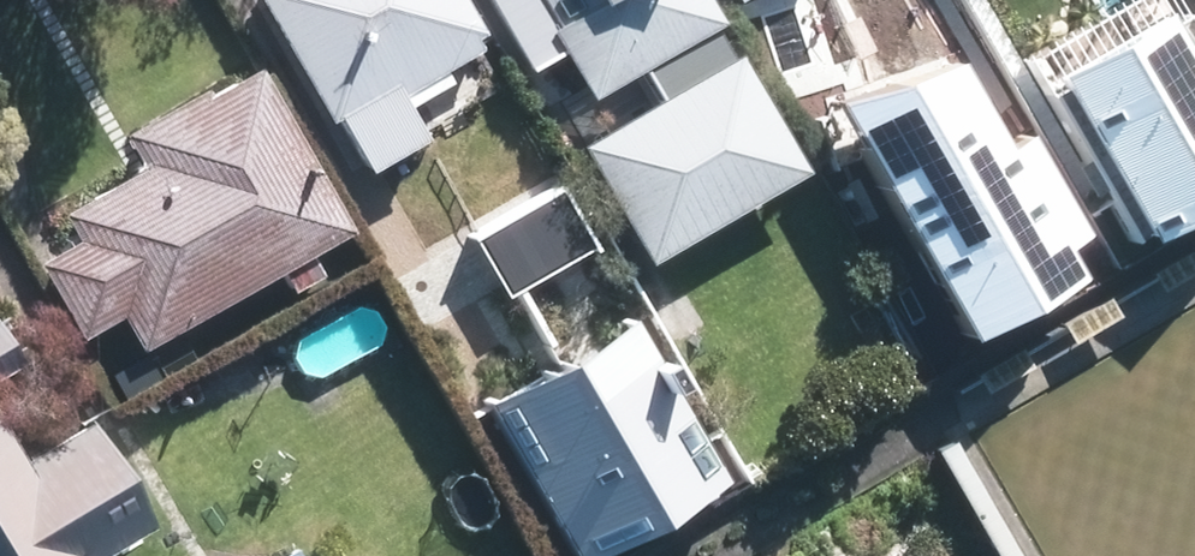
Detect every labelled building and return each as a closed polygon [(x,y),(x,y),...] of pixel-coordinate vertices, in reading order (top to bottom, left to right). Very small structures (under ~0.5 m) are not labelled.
[(323,126),(335,119),(366,173),(423,140),(398,99),(478,52),(472,41),(475,40),(452,0),(251,0),(323,126)] [(583,104),(713,28),(696,0),(521,0),(583,104)] [(972,18),(961,0),(880,0),(911,53),(972,18)] [(972,18),(1003,0),(961,0),(972,18)] [(344,236),(252,71),(201,101),(197,93),(117,138),(134,170),(53,217),(68,244),(29,266),(74,343),(113,321),(131,355),(140,350),(274,276),(286,297),(316,280),(304,259),(344,236)] [(695,147),(591,205),(645,299),(749,240),(695,147)] [(402,280),(452,368),(510,335),(460,247),(402,280)] [(1069,347),(1115,321),(1104,301),(1058,327),(1069,347)] [(0,345),(0,378),(15,369),(0,345)] [(144,524),(85,426),(12,469),(0,450),(0,555),(91,555),(144,524)]
